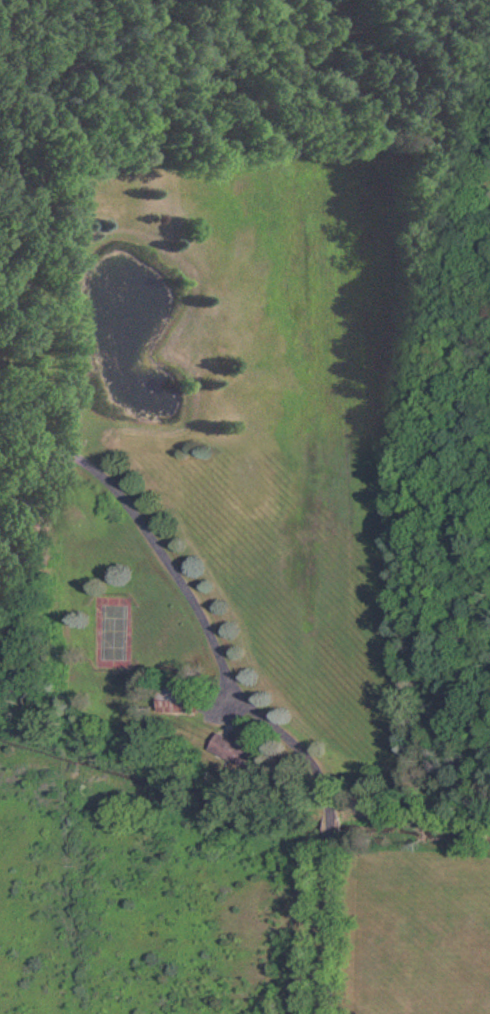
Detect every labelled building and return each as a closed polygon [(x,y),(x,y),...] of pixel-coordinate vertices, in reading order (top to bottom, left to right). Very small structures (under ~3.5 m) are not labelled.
[(161,687),(161,711),(197,711),(197,687),(161,687)] [(253,767),(261,749),(219,732),(212,750),(253,767)]
